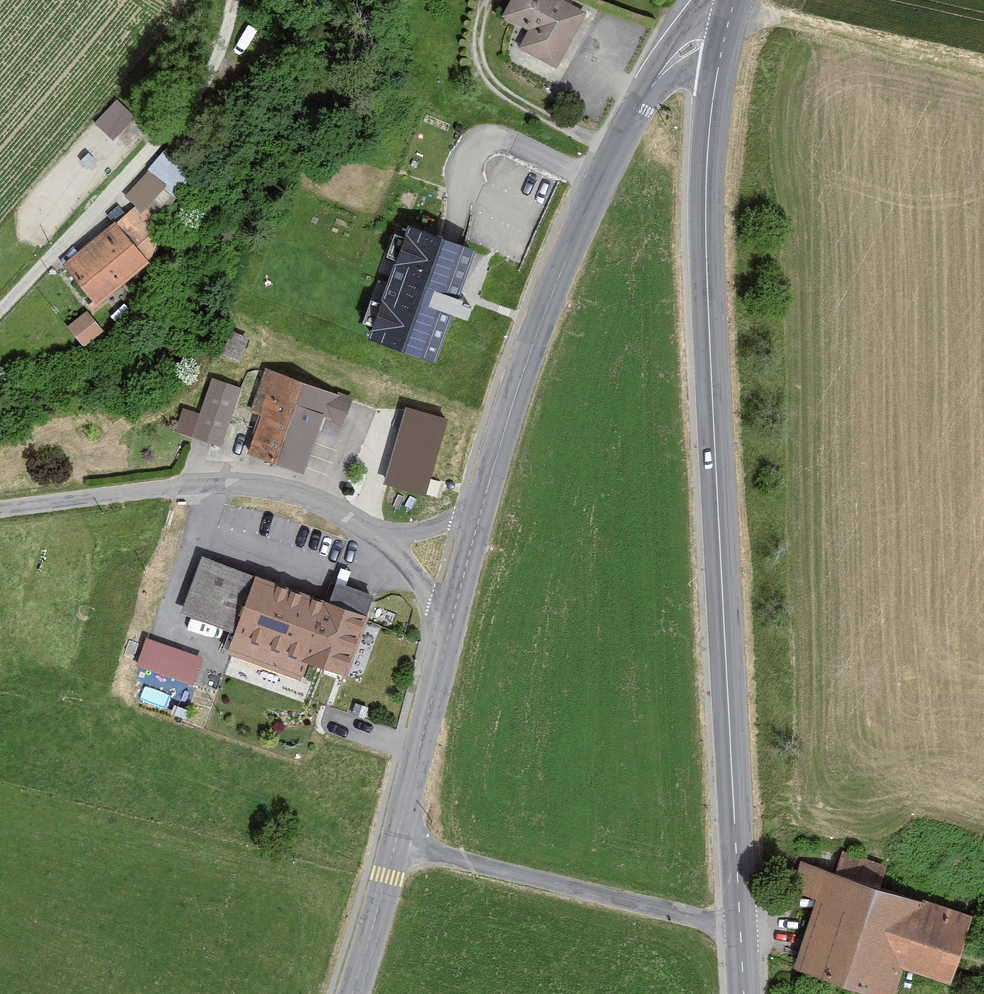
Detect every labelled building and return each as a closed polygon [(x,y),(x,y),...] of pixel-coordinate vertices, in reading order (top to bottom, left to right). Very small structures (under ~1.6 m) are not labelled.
[(500,18),(528,33),(520,50),(558,70),(587,13),(561,0),(510,0),(500,18)] [(116,136),(132,114),(114,101),(98,123),(116,136)] [(166,150),(126,191),(145,210),(185,169),(166,150)] [(130,209),(112,224),(144,261),(169,240),(144,211),(137,217),(130,209)] [(112,224),(59,265),(91,306),(144,261),(112,224)] [(476,252),(398,224),(358,336),(436,364),(476,252)] [(84,314),(63,331),(79,351),(101,334),(84,314)] [(352,398),(265,370),(251,411),(259,414),(244,458),(305,478),(329,405),(348,411),(352,398)] [(239,389),(209,380),(200,412),(181,407),(173,435),(221,450),(239,389)] [(447,419),(406,408),(385,484),(426,495),(447,419)] [(234,633),(255,576),(201,557),(181,614),(234,633)] [(329,603),(255,576),(234,633),(227,653),(302,680),(308,663),(324,668),(346,609),(329,603)] [(336,583),(329,603),(346,609),(366,616),(373,596),(336,583)] [(366,616),(346,609),(324,668),(348,677),(369,617),(366,616)] [(198,679),(204,650),(145,637),(138,667),(198,679)] [(796,859),(785,892),(813,901),(791,967),(873,993),(888,993),(897,967),(948,984),(971,917),(796,859)]
